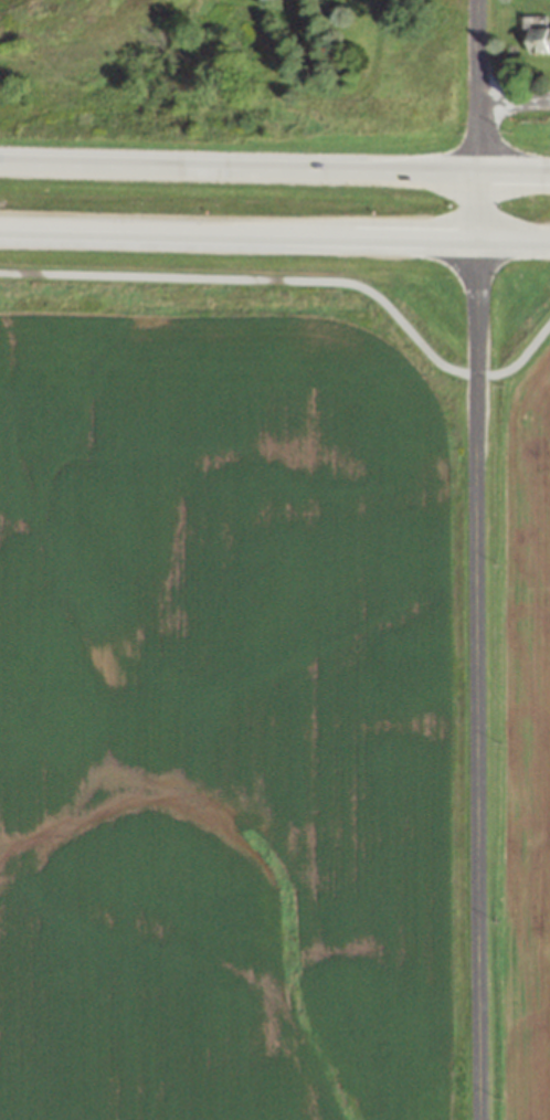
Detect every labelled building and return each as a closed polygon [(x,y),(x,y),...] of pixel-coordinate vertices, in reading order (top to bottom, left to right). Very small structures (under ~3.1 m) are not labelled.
[(546,28),(546,17),(522,17),(522,55),(549,55),(549,28),(546,28)]
